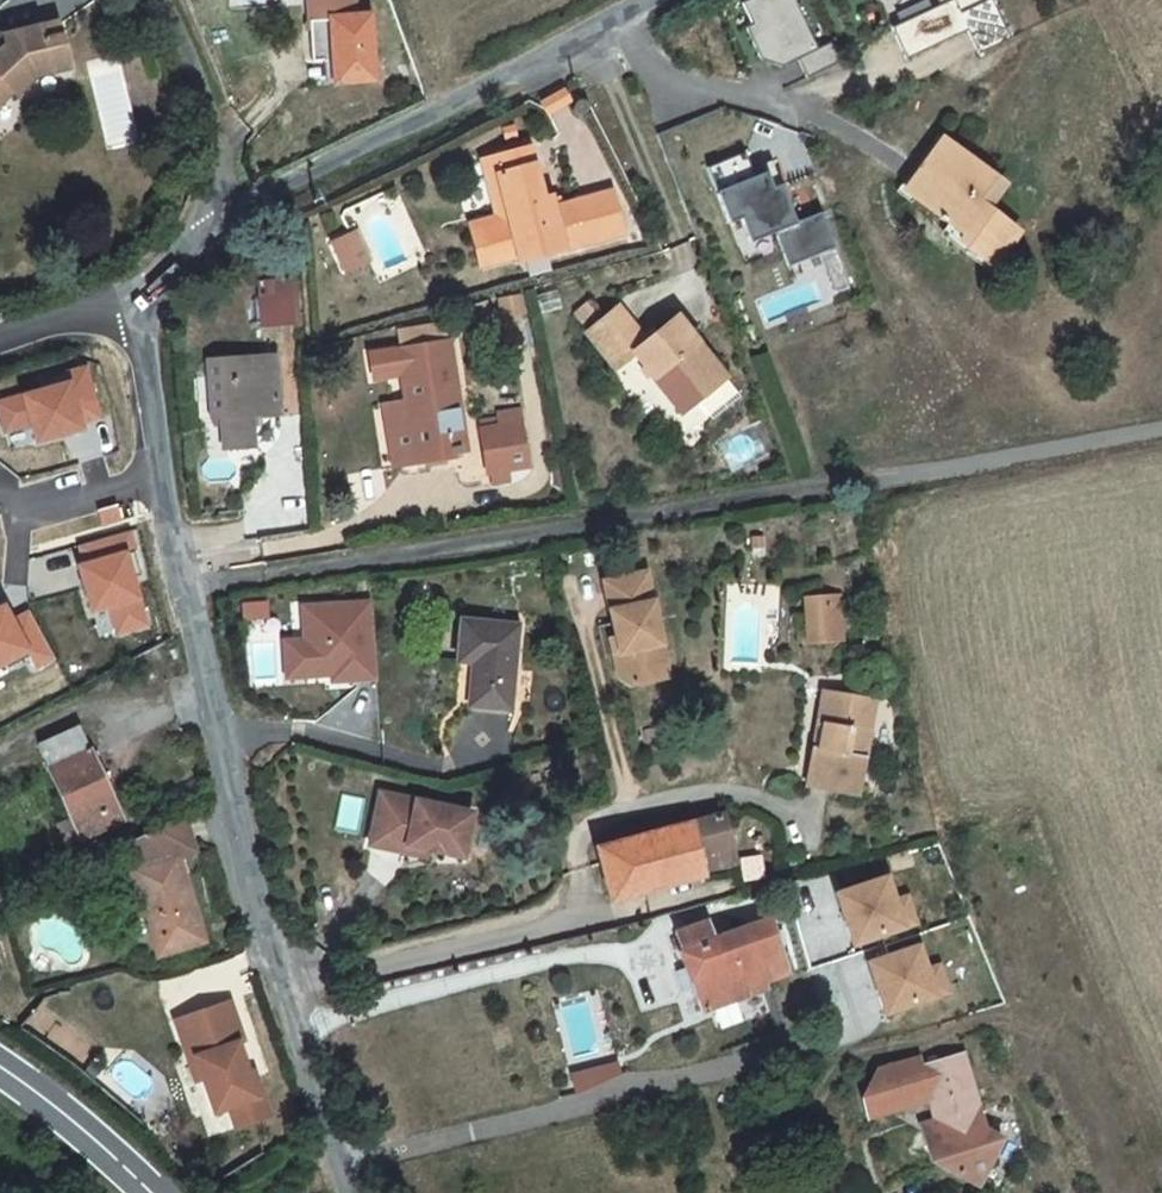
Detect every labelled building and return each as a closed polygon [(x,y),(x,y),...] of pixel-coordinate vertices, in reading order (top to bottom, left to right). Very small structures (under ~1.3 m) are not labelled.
[(329,17),(332,58),(334,81),(334,83),(375,81),(370,14),(358,15),(356,0),(351,0),(332,1),(334,16),(329,17)] [(801,2),(800,0),(754,0),(742,6),(752,27),(746,31),(762,63),(782,68),(798,60),(808,80),(843,63),(833,44),(819,51),(796,5),(801,2)] [(993,0),(938,0),(940,4),(891,28),(907,60),(968,30),(979,54),(1012,38),(993,0)] [(6,45),(0,50),(0,101),(12,90),(15,93),(35,75),(67,67),(57,22),(6,35),(4,33),(2,33),(4,35),(6,45)] [(332,58),(315,60),(317,82),(334,81),(332,58)] [(993,266),(1018,232),(986,208),(1000,190),(984,177),(988,172),(943,139),(925,164),(934,171),(914,197),(965,235),(959,241),(993,266)] [(621,233),(611,193),(553,208),(549,197),(541,199),(527,147),(496,155),(500,173),(497,174),(509,220),(498,224),(471,231),(480,265),(518,255),(520,260),(621,233)] [(789,266),(821,253),(836,247),(821,212),(797,222),(781,184),(772,188),(765,171),(755,176),(744,152),(706,168),(729,223),(741,219),(751,243),(775,232),(789,266)] [(500,173),(496,155),(480,160),(498,224),(509,220),(497,174),(500,173)] [(765,171),(772,188),(781,184),(772,161),(762,165),(765,171)] [(331,242),(335,251),(359,240),(355,231),(331,242)] [(359,240),(335,251),(345,271),(369,260),(359,240)] [(836,247),(821,253),(830,275),(845,270),(836,247)] [(845,270),(830,275),(835,290),(851,284),(845,270)] [(294,324),(290,278),(273,280),(274,294),(257,295),(259,327),(294,324)] [(587,303),(575,314),(584,325),(597,315),(587,303)] [(586,332),(610,361),(641,336),(617,307),(586,332)] [(676,315),(645,341),(633,351),(634,353),(655,377),(661,372),(689,406),(726,377),(676,315)] [(462,430),(447,341),(445,342),(441,322),(397,330),(400,349),(397,350),(416,462),(453,456),(452,453),(449,432),(462,430)] [(641,336),(610,361),(615,368),(634,353),(633,351),(645,341),(641,336)] [(275,356),(208,360),(212,417),(225,416),(227,447),(253,445),(250,414),(279,412),(275,356)] [(683,412),(689,406),(661,372),(655,377),(683,412)] [(11,403),(30,454),(104,427),(86,376),(11,403)] [(406,402),(383,405),(394,466),(416,462),(406,402)] [(529,465),(520,409),(497,414),(498,418),(479,422),(488,472),(492,471),(494,484),(511,481),(509,468),(529,465)] [(452,453),(466,450),(462,430),(449,432),(452,453)] [(135,543),(83,556),(101,633),(154,620),(135,543)] [(665,654),(648,572),(605,581),(617,637),(612,638),(620,679),(630,686),(657,681),(652,657),(665,654)] [(40,641),(16,592),(0,600),(0,661),(40,641)] [(842,637),(840,596),(831,597),(833,638),(842,637)] [(833,638),(831,597),(807,598),(809,640),(833,638)] [(368,605),(298,605),(298,638),(278,638),(279,680),(341,678),(341,684),(374,684),(368,605)] [(511,708),(518,625),(462,620),(459,660),(474,662),(470,705),(511,708)] [(670,678),(665,654),(652,657),(657,681),(670,678)] [(823,691),(813,746),(818,746),(828,692),(823,691)] [(876,700),(828,692),(818,746),(813,746),(806,785),(859,794),(876,700)] [(38,744),(82,838),(123,819),(79,726),(38,744)] [(473,812),(381,793),(370,845),(406,852),(408,846),(428,850),(463,857),(473,812)] [(595,848),(610,901),(705,875),(704,870),(738,864),(724,814),(595,848)] [(130,843),(137,868),(132,869),(159,955),(205,940),(178,856),(195,850),(184,815),(130,843)] [(408,846),(406,852),(426,856),(428,850),(408,846)] [(759,857),(741,861),(745,877),(762,874),(759,857)] [(887,878),(843,892),(849,908),(843,910),(854,943),(894,930),(885,906),(895,903),(887,878)] [(843,892),(837,894),(843,910),(849,908),(843,892)] [(895,903),(885,906),(894,930),(915,923),(907,899),(895,903)] [(790,972),(773,918),(746,926),(714,939),(707,921),(675,932),(681,951),(679,952),(685,967),(692,988),(701,1012),(767,988),(765,981),(790,972)] [(919,947),(876,961),(881,977),(875,979),(886,1012),(929,998),(921,974),(927,972),(919,947)] [(876,961),(870,963),(875,979),(881,977),(876,961)] [(685,967),(676,971),(683,992),(692,988),(685,967)] [(927,972),(921,974),(929,998),(947,992),(939,968),(927,972)] [(195,1055),(203,1078),(214,1112),(229,1107),(236,1127),(270,1116),(262,1094),(256,1096),(248,1072),(238,1043),(244,1041),(230,1000),(190,1014),(203,1053),(195,1055)] [(190,1014),(175,1019),(196,1081),(203,1078),(195,1055),(203,1053),(190,1014)] [(982,1113),(965,1053),(922,1065),(919,1057),(878,1069),(862,1097),(890,1112),(930,1100),(935,1119),(941,1118),(945,1135),(933,1161),(980,1186),(1000,1146),(993,1142),(996,1135),(980,1126),(982,1124),(983,1120),(983,1116),(982,1113)] [(577,1089),(622,1075),(617,1060),(572,1074),(577,1089)] [(248,1072),(256,1096),(262,1094),(254,1070),(248,1072)] [(890,1112),(862,1097),(868,1117),(890,1112)] [(935,1119),(922,1124),(933,1161),(945,1135),(941,1118),(935,1119)]
